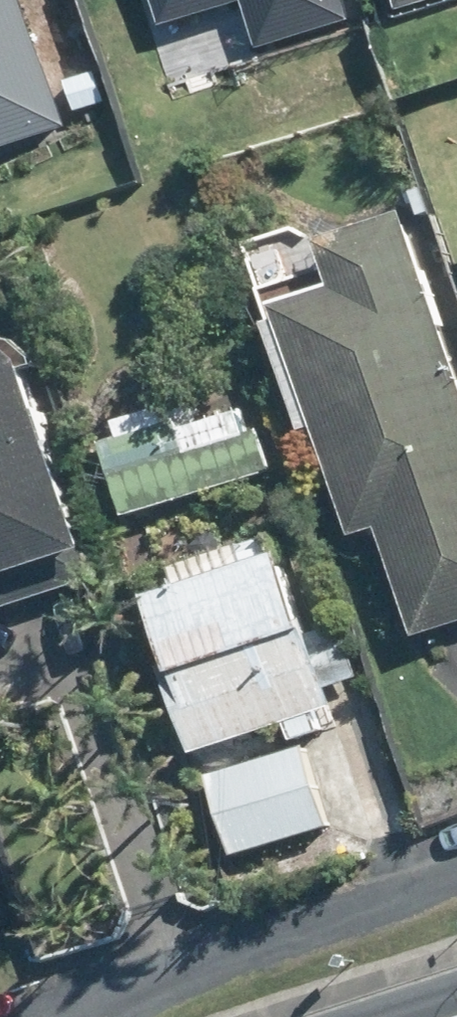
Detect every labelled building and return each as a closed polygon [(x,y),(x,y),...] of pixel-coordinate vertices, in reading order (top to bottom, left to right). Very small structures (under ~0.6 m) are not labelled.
[(62,127),(19,0),(0,0),(0,147),(62,127)] [(157,25),(231,0),(149,0),(157,25)] [(255,51),(355,18),(349,0),(238,0),(255,51)] [(397,8),(422,0),(394,0),(397,8)] [(253,327),(291,433),(302,430),(340,539),(365,529),(405,642),(456,624),(456,402),(391,214),(305,244),(320,287),(258,308),(264,323),(253,327)] [(93,579),(80,543),(66,547),(32,445),(38,442),(29,412),(22,413),(6,364),(0,360),(0,610),(93,579)] [(108,439),(90,444),(114,520),(265,472),(251,431),(237,435),(230,416),(188,428),(195,449),(178,455),(167,420),(151,426),(147,408),(102,422),(108,439)] [(309,735),(302,716),(322,710),(315,689),(351,680),(334,626),(292,639),(266,554),(261,555),(257,539),(139,575),(146,596),(134,600),(181,756),(280,727),(284,743),(309,735)] [(296,750),(200,779),(222,858),(320,830),(296,750)]
